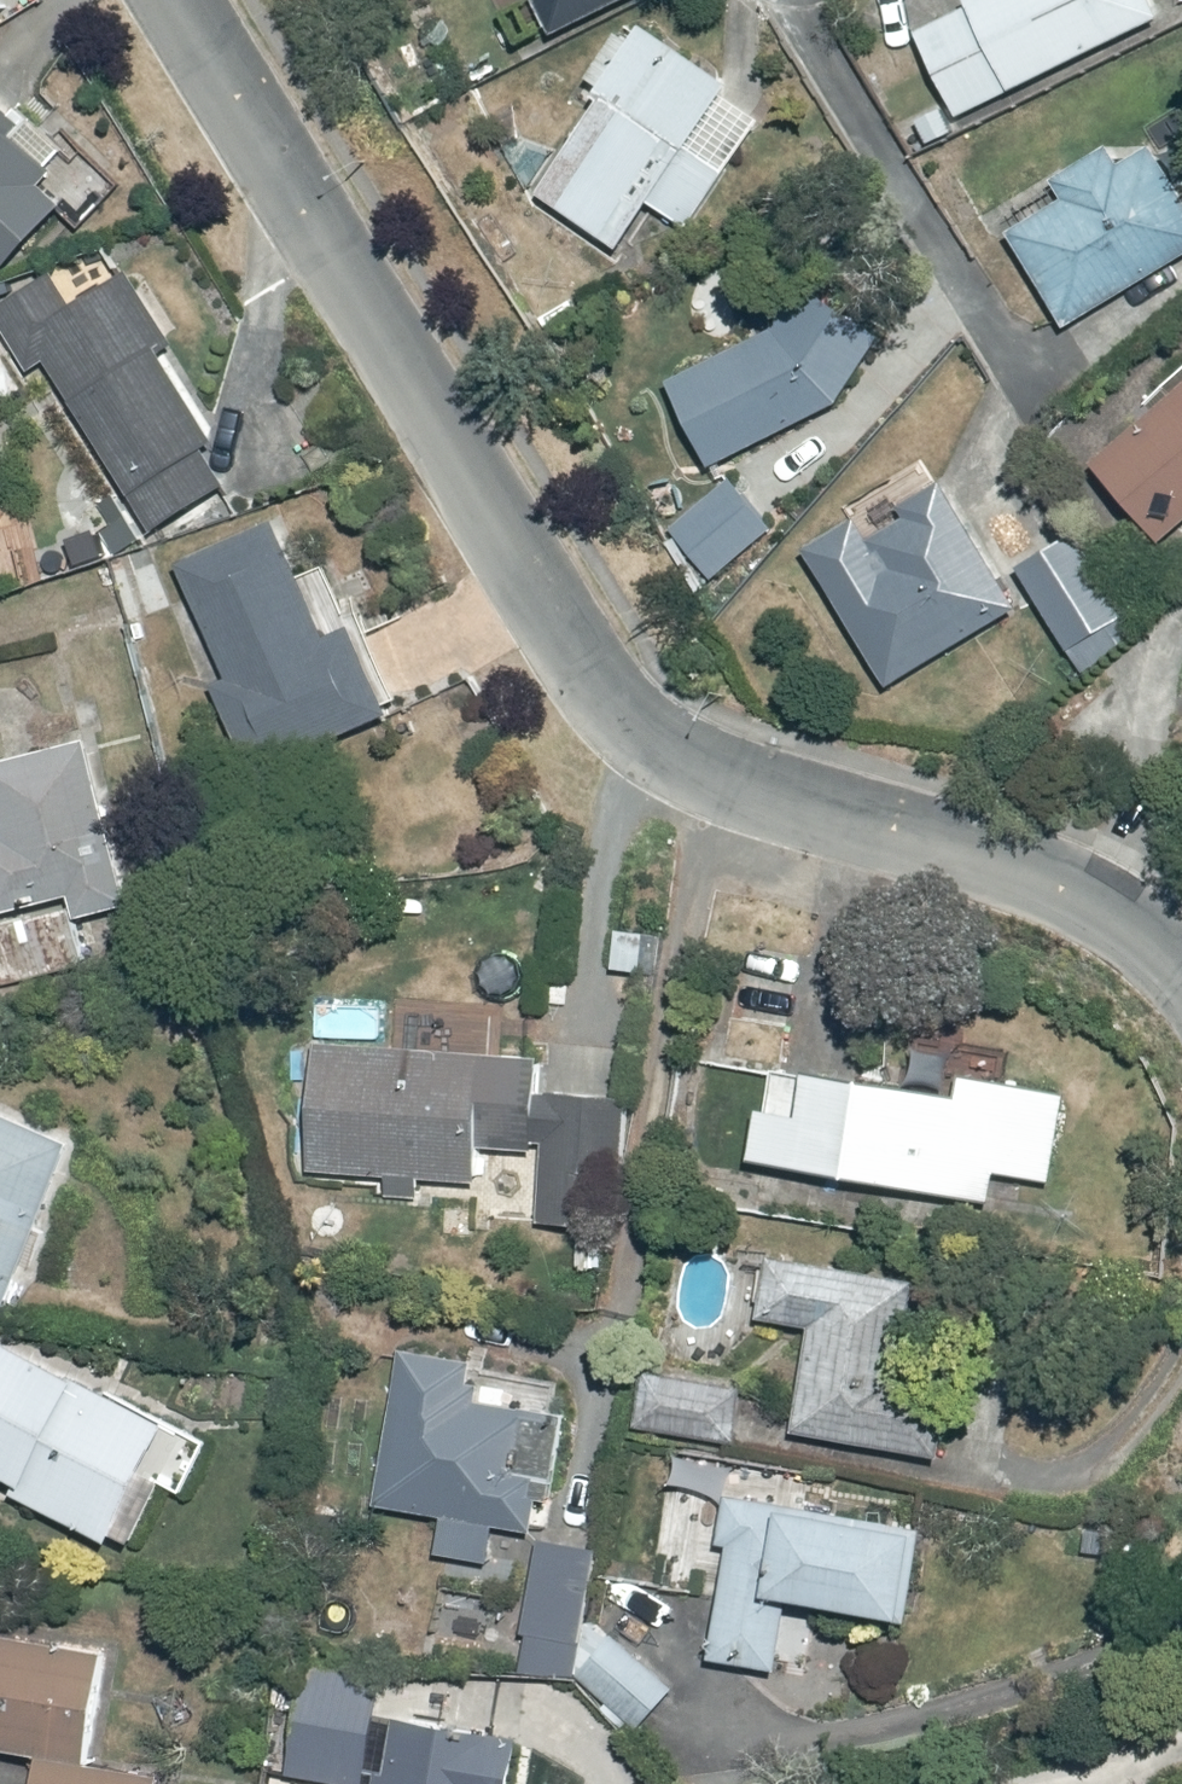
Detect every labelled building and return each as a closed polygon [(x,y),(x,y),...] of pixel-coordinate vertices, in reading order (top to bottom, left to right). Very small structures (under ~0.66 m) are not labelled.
[(556,34),(624,0),(538,0),(556,34)] [(1159,0),(974,0),(921,28),(967,117),(1166,13),(1159,0)] [(608,89),(539,190),(625,249),(656,203),(697,231),(740,169),(696,139),(737,79),(649,19),(635,38),(623,30),(591,77),(608,89)] [(0,93),(0,268),(5,273),(67,206),(41,182),(58,164),(20,130),(29,120),(0,93)] [(1112,141),(1061,172),(1073,191),(1015,227),(1074,322),(1181,255),(1181,171),(1162,138),(1125,161),(1112,141)] [(49,364),(152,536),(233,487),(208,446),(222,437),(169,347),(178,342),(135,269),(81,301),(61,268),(0,304),(0,321),(32,374),(49,364)] [(847,293),(673,380),(716,468),(891,381),(847,293)] [(1148,395),(1156,404),(1097,455),(1168,538),(1181,526),(1181,365),(1148,395)] [(862,516),(809,549),(892,684),(1024,603),(950,483),(942,488),(923,457),(852,500),(862,516)] [(702,602),(782,525),(732,473),(652,550),(702,602)] [(331,630),(281,520),(187,562),(236,668),(219,676),(262,769),(402,704),(361,616),(331,630)] [(1086,530),(1024,566),(1080,664),(1142,628),(1086,530)] [(5,833),(0,834),(0,913),(77,899),(80,913),(102,909),(104,918),(136,913),(104,741),(0,760),(0,808),(5,833)] [(654,924),(619,922),(616,969),(651,971),(654,924)] [(478,1148),(533,1151),(544,1152),(540,1218),(602,1222),(605,1174),(624,1176),(629,1093),(539,1087),(541,1054),(322,1039),(314,1170),(387,1175),(386,1196),(423,1198),(425,1178),(476,1181),(478,1148)] [(772,1055),(752,1160),(986,1203),(992,1172),(1057,1184),(1075,1087),(965,1067),(961,1090),(772,1055)] [(0,1108),(0,1305),(7,1308),(77,1141),(0,1108)] [(927,1272),(777,1252),(768,1315),(815,1322),(801,1427),(947,1447),(957,1374),(914,1368),(927,1272)] [(22,1477),(15,1492),(116,1541),(121,1530),(142,1540),(168,1485),(190,1496),(217,1441),(0,1336),(0,1466),(22,1477)] [(562,1370),(411,1344),(383,1502),(448,1513),(441,1552),(492,1561),(498,1524),(534,1530),(562,1370)] [(746,1385),(652,1370),(644,1421),(738,1436),(746,1385)] [(729,1496),(728,1505),(724,1538),(737,1540),(721,1656),(785,1665),(795,1593),(917,1610),(929,1523),(729,1496)] [(599,1540),(544,1532),(525,1670),(580,1678),(599,1540)] [(0,1624),(0,1744),(46,1750),(42,1783),(169,1783),(171,1769),(101,1759),(117,1639),(0,1624)] [(680,1687),(623,1634),(585,1676),(642,1728),(680,1687)] [(383,1677),(311,1666),(296,1773),(367,1783),(383,1677)] [(406,1717),(401,1766),(379,1763),(377,1783),(514,1783),(519,1728),(406,1717)]
